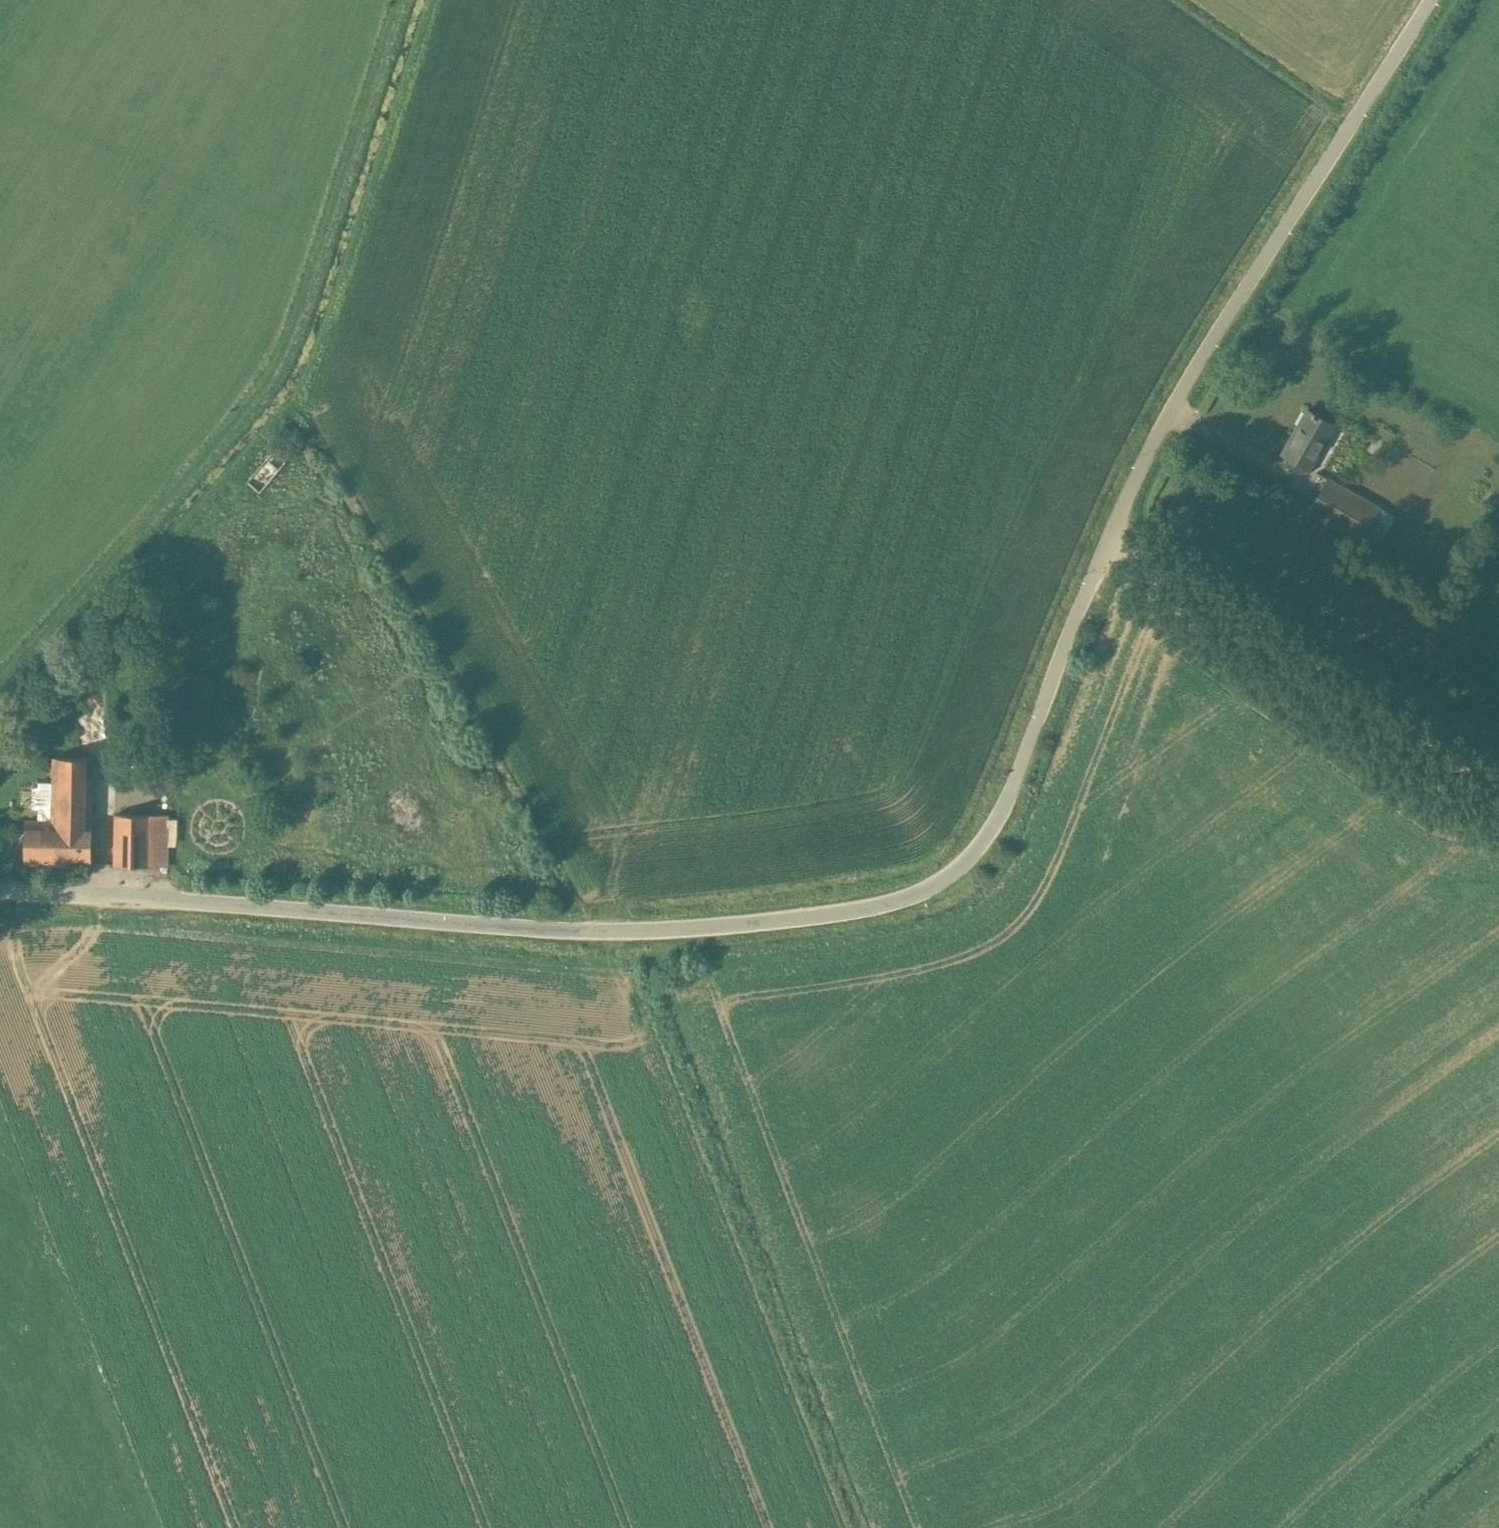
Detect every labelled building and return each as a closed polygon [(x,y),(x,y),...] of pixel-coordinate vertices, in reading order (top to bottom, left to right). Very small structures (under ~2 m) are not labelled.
[(1299,429),(1285,454),(1310,469),(1335,426),(1307,409),(1296,428),(1299,429)] [(248,478),(258,488),(287,462),(277,452),(248,478)] [(1328,477),(1309,512),(1361,541),(1381,506),(1328,477)] [(93,818),(95,757),(53,757),(52,782),(39,781),(39,786),(33,786),(32,807),(39,807),(39,819),(27,820),(26,863),(92,864),(93,818)] [(169,865),(170,815),(116,814),(114,865),(169,865)]
